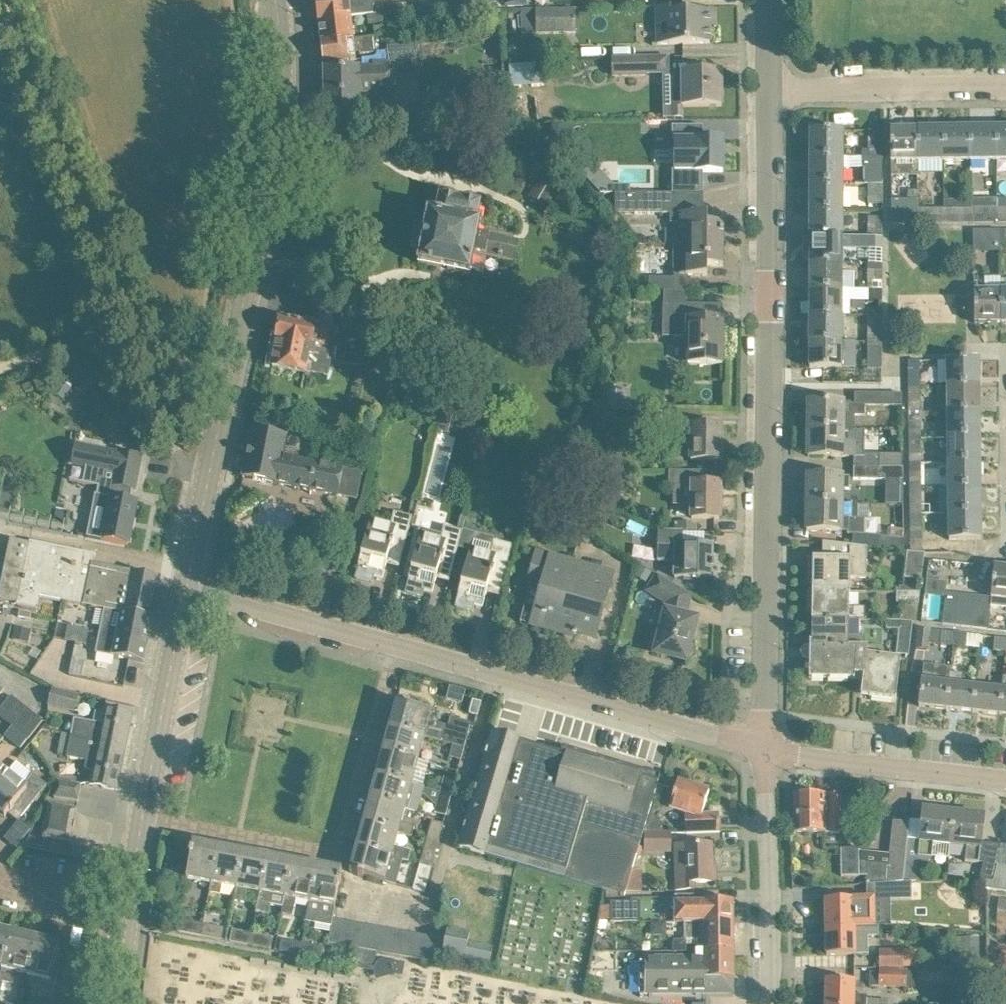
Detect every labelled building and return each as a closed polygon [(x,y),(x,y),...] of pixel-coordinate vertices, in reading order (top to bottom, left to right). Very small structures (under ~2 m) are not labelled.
[(350,16),(366,14),(373,14),(372,8),(375,4),(374,0),(316,0),(318,20),(350,16)] [(402,4),(382,7),(383,17),(403,14),(402,4)] [(708,11),(688,11),(681,11),(681,7),(655,8),(655,44),(710,43),(709,18),(715,17),(715,9),(708,9),(708,11)] [(576,9),(535,9),(536,34),(576,33),(576,9)] [(382,12),(373,14),(366,14),(368,26),(384,23),(382,12)] [(352,38),(350,16),(318,20),(321,42),(352,38)] [(323,64),(343,62),(355,61),(354,53),(359,52),(359,54),(374,53),(373,37),(352,38),(321,42),(323,64)] [(359,110),(359,91),(395,91),(395,76),(419,74),(416,44),(388,48),(388,53),(389,64),(362,65),(362,69),(324,70),(325,110),(359,110)] [(379,58),(362,58),(362,65),(389,64),(388,53),(378,54),(379,58)] [(646,59),(612,59),(613,75),(646,75),(646,59)] [(543,63),(509,66),(510,89),(544,87),(543,63)] [(669,106),(682,106),(722,106),(721,73),(669,73),(669,88),(669,106)] [(682,126),(663,126),(651,126),(650,140),(655,140),(655,142),(679,142),(678,156),(691,156),(691,168),(695,168),(695,172),(723,172),(723,140),(683,140),(682,126)] [(970,128),(943,129),(944,161),(944,181),(952,181),(952,161),(970,161),(970,128)] [(996,160),(996,128),(970,128),(970,161),(996,160)] [(996,128),(996,160),(1005,160),(1005,128),(996,128)] [(917,129),(890,129),(891,162),(918,161),(917,129)] [(944,161),(943,129),(917,129),(918,161),(944,161)] [(842,157),(842,150),(842,130),(810,130),(810,157),(842,157)] [(868,131),(868,149),(861,149),(861,158),(882,158),(882,130),(868,131)] [(842,184),(842,157),(810,157),(810,184),(842,184)] [(861,158),(861,168),(864,168),(864,184),(868,184),(882,184),(882,159),(882,158),(861,158)] [(595,163),(583,174),(602,193),(615,193),(615,185),(595,163)] [(521,192),(525,173),(500,167),(495,187),(521,192)] [(547,208),(562,180),(543,170),(528,198),(547,208)] [(842,210),(842,184),(810,184),(810,210),(842,210)] [(882,204),(882,184),(868,184),(868,204),(882,204)] [(634,194),(634,214),(670,215),(670,207),(678,207),(679,194),(672,194),(670,194),(634,194)] [(418,264),(437,268),(470,274),(474,254),(514,262),(517,243),(478,235),(480,222),(476,221),(480,203),(439,195),(436,213),(428,212),(418,264)] [(892,224),(918,223),(918,208),(900,209),(900,198),(891,198),(892,224)] [(944,200),(944,208),(944,223),(971,223),(971,199),(944,200)] [(997,199),(971,199),(971,223),(997,222),(997,199)] [(997,199),(997,222),(1005,222),(1005,199),(997,199)] [(944,208),(918,208),(918,223),(944,223),(944,208)] [(842,236),(842,210),(810,210),(810,236),(842,236)] [(674,223),(674,246),(675,246),(675,245),(723,245),(723,223),(707,223),(707,214),(679,214),(679,223),(674,223)] [(875,236),(882,236),(882,217),(867,217),(867,236),(875,236)] [(1000,250),(1000,230),(973,230),(973,250),(1000,250)] [(810,260),(810,262),(842,263),(842,248),(875,249),(875,236),(867,236),(849,236),(842,236),(810,236),(810,248),(804,251),(804,258),(810,260)] [(665,291),(686,291),(688,291),(688,275),(707,275),(707,266),(723,266),(723,245),(675,245),(675,246),(674,246),(674,279),(651,279),(651,291),(665,291)] [(810,262),(809,289),(841,289),(842,263),(810,262)] [(867,290),(882,290),(882,263),(869,263),(869,269),(868,269),(867,290)] [(841,315),(841,289),(809,289),(809,315),(841,315)] [(882,290),(867,290),(867,309),(882,309),(882,290)] [(700,304),(686,304),(686,291),(665,291),(665,304),(664,304),(663,336),(688,337),(687,363),(702,364),(722,364),(722,321),(700,320),(700,304)] [(974,303),(974,323),(1001,323),(1001,291),(974,291),(974,303)] [(335,339),(338,320),(313,307),(309,326),(283,321),(283,319),(281,318),(281,321),(280,320),(280,323),(276,325),(275,333),(277,336),(272,366),(310,374),(315,346),(327,348),(329,338),(335,339)] [(841,341),(841,315),(809,315),(809,341),(841,341)] [(868,342),(882,342),(882,315),(852,315),(852,323),(868,323),(868,342)] [(841,369),(841,341),(809,341),(809,368),(841,369)] [(868,368),(882,368),(882,342),(868,342),(868,368)] [(371,343),(369,354),(382,356),(383,353),(371,343)] [(920,360),(908,360),(908,387),(920,387),(920,360)] [(947,360),(947,386),(978,386),(978,360),(947,360)] [(90,363),(74,388),(86,396),(102,371),(90,363)] [(69,366),(52,392),(63,399),(80,374),(69,366)] [(979,411),(978,386),(947,386),(948,412),(979,411)] [(920,412),(920,387),(908,387),(908,412),(920,412)] [(850,403),(828,403),(808,402),(808,429),(854,430),(855,415),(865,415),(865,405),(901,405),(902,394),(855,393),(854,404),(850,404),(850,403)] [(429,394),(418,409),(424,413),(435,399),(429,394)] [(444,410),(439,432),(445,433),(446,429),(449,430),(453,418),(444,410)] [(690,460),(700,460),(720,460),(721,426),(700,425),(700,412),(675,411),(675,428),(691,428),(690,460)] [(979,437),(979,411),(948,412),(948,437),(979,437)] [(921,438),(920,412),(908,412),(909,438),(921,438)] [(854,467),(879,467),(879,455),(856,454),(857,430),(854,430),(808,429),(808,456),(854,457),(854,467)] [(242,477),(337,496),(357,500),(362,473),(283,457),(287,437),(271,434),(252,430),(242,477)] [(979,462),(979,437),(948,437),(948,463),(979,462)] [(921,463),(921,438),(909,438),(909,463),(921,463)] [(95,494),(86,537),(128,545),(136,502),(130,501),(132,489),(135,490),(141,457),(118,452),(118,454),(88,448),(84,466),(86,466),(83,483),(98,486),(96,494),(95,494)] [(889,455),(889,467),(901,468),(902,455),(889,455)] [(980,488),(979,462),(948,463),(949,488),(980,488)] [(921,463),(909,463),(909,489),(921,488),(921,463)] [(854,467),(853,479),(903,480),(903,468),(901,468),(889,467),(879,467),(854,467)] [(609,470),(593,470),(592,485),(609,485),(609,470)] [(692,518),(699,518),(719,519),(720,484),(700,484),(700,471),(675,471),(674,504),(692,505),(692,518)] [(849,477),(827,477),(807,476),(807,503),(841,504),(841,489),(849,489),(849,477)] [(922,514),(921,488),(909,489),(909,514),(922,514)] [(980,513),(980,488),(949,488),(949,514),(980,513)] [(852,545),(867,547),(904,551),(905,539),(864,534),(864,518),(856,518),(857,503),(841,504),(807,503),(806,530),(847,531),(847,534),(853,534),(852,545)] [(358,566),(359,566),(356,578),(372,583),(374,576),(382,578),(387,559),(400,562),(412,517),(394,512),(390,526),(370,520),(363,547),(358,566)] [(980,540),(980,513),(949,514),(949,540),(980,540)] [(922,514),(909,514),(910,540),(922,540),(922,514)] [(408,580),(409,580),(406,593),(422,597),(424,590),(432,593),(437,573),(450,576),(462,531),(444,526),(440,540),(420,535),(413,561),(408,580)] [(658,559),(674,559),(674,577),(711,578),(712,546),(681,546),(682,531),(658,531),(658,559)] [(122,613),(122,611),(151,617),(160,577),(92,564),(95,554),(30,541),(30,543),(11,539),(0,586),(0,599),(18,603),(17,606),(38,610),(41,597),(122,613)] [(458,594),(459,594),(456,607),(472,611),(474,604),(482,607),(487,587),(500,590),(512,545),(493,540),(490,554),(470,549),(458,594)] [(807,558),(807,579),(814,579),(814,590),(807,590),(807,593),(848,593),(850,593),(850,578),(867,578),(867,547),(852,545),(822,542),(822,558),(807,558)] [(925,554),(907,552),(904,578),(922,579),(925,554)] [(595,638),(601,619),(613,574),(550,556),(536,553),(533,563),(528,582),(541,586),(530,625),(573,637),(574,634),(576,635),(576,633),(595,638)] [(942,624),(988,629),(990,607),(1005,609),(1005,568),(994,567),(990,597),(946,592),(942,624)] [(689,595),(658,576),(648,593),(668,605),(656,652),(685,659),(686,656),(690,656),(693,654),(694,649),(692,644),(689,642),(695,620),(683,617),(685,608),(682,606),(689,595)] [(900,620),(913,622),(917,622),(919,606),(920,592),(911,592),(899,592),(897,592),(897,603),(902,604),(900,620)] [(848,607),(848,593),(807,593),(807,608),(812,608),(812,619),(848,619),(865,619),(865,607),(848,607)] [(152,618),(151,617),(122,611),(122,613),(106,610),(98,653),(143,662),(152,618)] [(809,641),(809,648),(848,649),(848,647),(865,647),(865,636),(848,635),(848,619),(812,619),(807,619),(807,635),(813,635),(813,641),(809,641)] [(913,622),(900,620),(900,621),(887,621),(887,629),(899,629),(896,654),(909,655),(913,622)] [(68,626),(65,640),(86,644),(89,630),(68,626)] [(953,645),(955,632),(917,628),(914,648),(928,650),(929,642),(952,645),(953,645)] [(953,645),(952,645),(950,666),(957,667),(959,646),(980,648),(981,635),(955,632),(953,645)] [(1005,651),(1005,638),(994,636),(993,650),(1005,651)] [(865,647),(848,647),(848,649),(809,648),(806,648),(806,659),(809,659),(809,679),(810,679),(811,678),(853,678),(853,679),(854,679),(854,674),(863,675),(861,687),(870,688),(869,696),(895,700),(900,658),(867,654),(868,646),(865,647)] [(922,680),(921,686),(919,706),(946,709),(949,683),(951,668),(924,664),(922,680)] [(949,683),(946,709),(972,712),(975,686),(949,683)] [(975,686),(972,712),(999,715),(1001,689),(975,686)] [(52,690),(49,705),(75,712),(79,698),(52,690)] [(12,727),(26,709),(11,696),(0,709),(0,718),(12,727)] [(473,699),(469,713),(477,715),(481,702),(473,699)] [(425,736),(453,744),(464,747),(471,723),(450,717),(448,726),(429,721),(431,712),(410,706),(410,705),(405,703),(404,704),(397,702),(396,703),(397,704),(390,727),(425,737),(425,736)] [(43,722),(40,720),(26,709),(12,727),(28,740),(43,722)] [(74,719),(70,738),(97,743),(97,739),(126,745),(132,714),(104,709),(101,724),(74,719)] [(390,727),(384,752),(418,761),(425,737),(390,727)] [(624,895),(654,794),(660,775),(656,774),(654,779),(598,763),(600,759),(567,749),(565,757),(517,743),(518,740),(492,732),(458,847),(624,895)] [(61,736),(58,754),(66,755),(70,738),(61,736)] [(89,784),(117,790),(126,745),(97,739),(97,743),(70,738),(66,755),(66,758),(85,762),(84,769),(91,771),(89,784)] [(453,744),(449,757),(461,760),(464,747),(453,744)] [(427,763),(418,761),(384,752),(377,776),(411,785),(421,787),(427,763)] [(445,773),(440,792),(451,796),(456,776),(445,773)] [(34,799),(45,786),(35,778),(26,789),(25,789),(25,790),(6,774),(0,781),(0,812),(4,816),(3,817),(4,817),(9,811),(10,812),(13,808),(22,815),(34,799)] [(405,809),(411,785),(377,776),(371,800),(405,809)] [(78,804),(81,785),(57,781),(54,799),(78,804)] [(677,781),(671,800),(669,807),(684,811),(685,833),(719,832),(719,813),(702,814),(709,791),(677,781)] [(434,812),(445,815),(451,796),(440,792),(434,812)] [(793,833),(813,833),(840,833),(839,815),(839,814),(839,794),(793,794),(793,833)] [(415,826),(401,822),(405,809),(371,800),(364,824),(407,835),(412,837),(415,826)] [(48,802),(42,837),(70,842),(77,808),(48,802)] [(930,864),(930,858),(932,843),(950,845),(953,813),(922,809),(919,841),(907,840),(902,882),(903,882),(915,881),(917,862),(930,864)] [(980,848),(981,836),(984,816),(953,813),(950,845),(967,847),(965,861),(978,863),(979,848),(980,848)] [(426,841),(438,844),(443,824),(432,821),(426,841)] [(857,847),(839,848),(841,877),(865,875),(866,884),(902,882),(907,840),(909,822),(898,821),(897,829),(892,828),(889,854),(866,851),(865,862),(858,861),(857,847)] [(403,848),(407,835),(364,824),(358,848),(392,857),(408,862),(411,851),(403,848)] [(644,850),(670,850),(670,831),(644,831),(644,850)] [(432,864),(438,844),(426,841),(421,861),(432,864)] [(186,878),(206,882),(211,883),(218,849),(194,844),(194,843),(192,843),(191,851),(190,851),(189,856),(190,856),(186,878)] [(675,870),(675,883),(675,889),(695,887),(694,882),(712,881),(711,843),(683,844),(684,870),(675,870)] [(402,886),(405,877),(387,872),(392,857),(358,848),(351,872),(350,871),(350,873),(358,875),(357,876),(363,877),(363,876),(402,886)] [(234,897),(242,853),(218,849),(211,883),(209,892),(234,897)] [(244,902),(246,890),(260,892),(267,858),(242,853),(234,897),(233,900),(244,902)] [(979,878),(984,880),(992,881),(997,860),(985,856),(979,878)] [(267,914),(270,894),(285,897),(291,863),(267,858),(260,892),(257,911),(267,914)] [(997,860),(992,881),(984,880),(985,888),(1005,891),(1005,862),(997,860)] [(309,902),(316,867),(291,863),(285,897),(282,914),(292,916),(295,899),(309,902)] [(420,865),(413,890),(424,893),(431,868),(420,865)] [(316,867),(309,902),(306,921),(331,926),(333,919),(332,919),(339,884),(340,885),(341,879),(340,879),(341,871),(340,871),(340,872),(316,867)] [(903,882),(902,882),(866,884),(867,900),(898,898),(899,905),(910,904),(909,891),(903,892),(903,882)] [(867,914),(854,915),(854,900),(825,900),(825,927),(879,926),(879,916),(867,916),(867,914)] [(622,901),(610,901),(610,905),(610,920),(610,921),(623,921),(625,921),(625,902),(622,902),(622,901)] [(733,901),(713,901),(675,902),(675,923),(684,922),(733,922),(733,901)] [(176,931),(201,936),(203,924),(178,919),(176,931)] [(328,943),(339,945),(344,921),(333,919),(331,926),(328,943)] [(354,923),(344,921),(339,945),(350,947),(354,923)] [(733,922),(684,922),(684,940),(675,940),(675,950),(733,950),(733,922)] [(350,947),(358,948),(361,949),(365,925),(354,923),(350,947)] [(223,928),(203,924),(201,936),(220,939),(223,928)] [(376,927),(365,925),(361,949),(372,951),(376,927)] [(879,926),(825,927),(826,955),(855,955),(855,954),(868,953),(867,936),(879,936),(879,926)] [(387,929),(376,927),(372,951),(376,952),(383,953),(387,929)] [(383,953),(393,955),(398,931),(387,929),(383,953)] [(447,929),(442,955),(489,964),(492,949),(467,944),(469,933),(447,929)] [(250,945),(252,934),(231,930),(229,941),(250,945)] [(398,931),(393,955),(404,957),(409,933),(398,931)] [(0,932),(0,968),(3,968),(11,934),(0,932)] [(404,957),(410,958),(415,959),(419,935),(409,933),(404,957)] [(35,940),(11,934),(3,968),(0,978),(0,989),(1,989),(3,982),(12,985),(16,971),(27,974),(35,940)] [(252,934),(250,945),(270,949),(273,938),(252,934)] [(419,935),(415,959),(426,961),(430,937),(419,935)] [(979,962),(980,937),(962,936),(961,961),(979,962)] [(430,937),(426,961),(437,962),(441,939),(430,937)] [(299,955),(301,943),(281,939),(279,951),(299,955)] [(35,940),(27,974),(51,980),(56,958),(58,958),(59,953),(58,953),(60,945),(58,944),(58,946),(35,940)] [(299,955),(319,959),(322,947),(301,943),(299,955)] [(355,962),(369,965),(374,965),(376,952),(372,951),(361,949),(358,948),(355,962)] [(917,950),(878,949),(878,967),(903,967),(903,965),(916,965),(917,950)] [(733,950),(675,950),(675,955),(645,955),(644,993),(732,993),(732,979),(734,979),(733,950)] [(401,977),(403,963),(391,961),(393,975),(401,977)] [(878,985),(878,986),(906,987),(907,971),(879,969),(879,972),(878,985)] [(869,971),(869,985),(878,985),(879,972),(869,971)] [(825,1003),(888,1003),(889,999),(866,997),(867,995),(854,993),(854,981),(826,980),(825,1003)]
